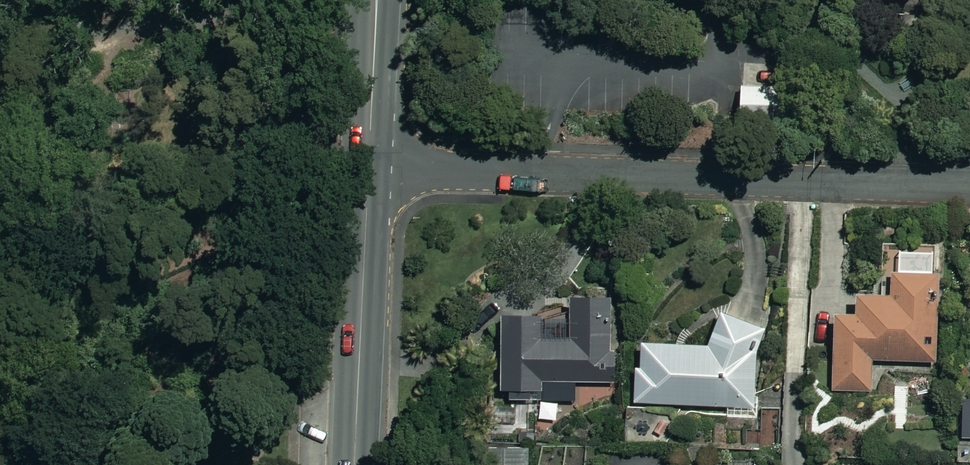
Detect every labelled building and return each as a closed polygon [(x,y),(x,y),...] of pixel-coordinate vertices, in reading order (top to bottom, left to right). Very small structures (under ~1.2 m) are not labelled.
[(791,87),(744,86),(743,117),(790,118),(791,87)] [(912,250),(894,250),(892,294),(862,293),(862,313),(837,312),(835,389),(873,390),(874,359),(936,361),(939,268),(912,267),(912,250)] [(613,287),(574,288),(574,337),(544,337),(543,313),(504,313),(505,384),(614,383),(613,287)] [(760,318),(717,315),(715,345),(640,340),(637,400),(754,408),(760,318)] [(583,384),(566,394),(577,414),(594,404),(583,384)] [(783,411),(761,410),(760,446),(782,447),(783,411)] [(482,446),(483,464),(531,464),(530,443),(506,445),(482,446)]
